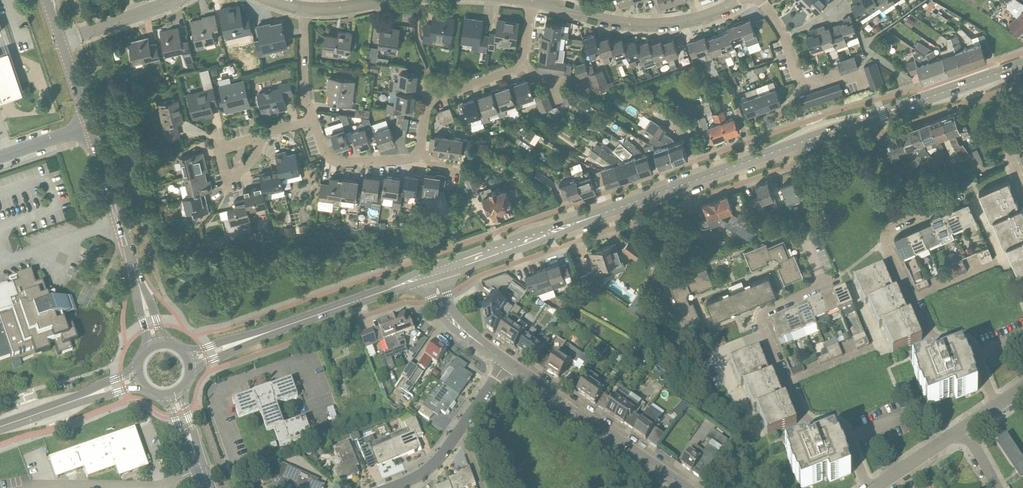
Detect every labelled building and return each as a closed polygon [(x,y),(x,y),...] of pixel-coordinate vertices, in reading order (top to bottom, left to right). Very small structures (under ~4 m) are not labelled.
[(805,7),(812,0),(799,0),(799,1),(796,3),(802,9),(805,7)] [(805,7),(810,12),(813,9),(816,12),(828,1),(826,0),(812,0),(805,7)] [(870,11),(863,0),(853,0),(855,2),(851,5),(860,18),(870,11)] [(880,5),(877,0),(863,0),(870,11),(880,5)] [(893,2),(892,0),(877,0),(880,5),(882,8),(893,2)] [(936,2),(933,0),(931,0),(926,9),(930,12),(936,2)] [(1017,17),(1009,25),(1019,35),(1022,30),(1022,3),(1018,0),(1007,0),(1007,6),(1017,17)] [(228,39),(253,33),(248,13),(242,15),(239,6),(226,9),(225,8),(220,9),(228,39)] [(948,18),(938,12),(937,13),(933,11),(931,14),(945,23),(948,18)] [(213,30),(219,29),(215,14),(203,17),(203,19),(200,20),(200,19),(191,21),(196,46),(215,42),(213,30)] [(433,39),(451,41),(454,19),(434,16),(432,29),(426,28),(423,42),(432,43),(433,39)] [(846,39),(857,35),(851,16),(843,19),(844,22),(841,24),(846,39)] [(904,23),(910,26),(913,20),(908,17),(904,23)] [(487,52),(488,49),(489,36),(480,35),(483,20),(465,18),(462,42),(472,44),(471,50),(487,52)] [(495,50),(496,43),(515,46),(519,22),(498,19),(496,34),(490,33),(489,36),(488,49),(495,50)] [(759,41),(750,19),(739,23),(747,46),(759,41)] [(288,48),(287,47),(281,22),(271,25),(271,26),(267,27),(267,24),(258,26),(261,40),(255,42),(257,51),(258,57),(265,55),(265,53),(288,48)] [(558,37),(568,38),(569,32),(561,31),(562,25),(546,22),(544,34),(544,35),(558,36),(558,37)] [(739,40),(742,47),(747,46),(739,23),(727,27),(729,31),(733,43),(739,40)] [(397,49),(398,39),(400,29),(388,27),(389,25),(378,24),(376,36),(379,36),(378,47),(385,47),(385,52),(396,53),(396,49),(397,49)] [(835,47),(836,46),(847,43),(846,39),(841,24),(833,26),(834,30),(831,32),(835,43),(834,43),(835,47)] [(872,28),(875,33),(881,29),(878,24),(872,28)] [(835,43),(831,32),(830,28),(826,29),(824,25),(816,28),(823,47),(834,43),(835,43)] [(966,40),(968,47),(975,64),(987,60),(984,51),(989,49),(984,34),(971,38),(960,27),(957,31),(966,40)] [(821,47),(823,47),(816,28),(809,30),(810,34),(806,36),(812,50),(821,47)] [(194,63),(190,44),(187,34),(181,36),(179,30),(174,32),(173,29),(160,32),(165,55),(183,51),(186,64),(194,63)] [(340,51),(349,52),(352,33),(339,31),(338,38),(325,36),(324,47),(326,47),(325,54),(339,56),(340,51)] [(729,48),(734,46),(733,43),(729,31),(717,35),(725,57),(731,55),(729,48)] [(541,46),(557,49),(558,37),(558,36),(544,35),(544,34),(542,34),(541,46)] [(597,41),(594,34),(583,38),(588,53),(591,61),(597,58),(594,51),(599,49),(597,41)] [(712,54),(711,54),(706,39),(705,35),(693,40),(694,42),(687,44),(692,58),(699,55),(705,53),(707,59),(713,57),(712,54)] [(717,52),(720,59),(725,57),(717,35),(706,39),(711,54),(712,54),(717,52)] [(950,37),(961,69),(975,64),(968,47),(962,49),(957,35),(950,37)] [(610,43),(611,43),(608,37),(597,41),(599,49),(600,49),(602,56),(604,63),(610,61),(608,55),(614,53),(613,52),(614,52),(610,43)] [(941,54),(948,74),(961,69),(950,37),(947,38),(947,48),(940,51),(941,54)] [(611,43),(610,43),(614,52),(613,52),(614,53),(614,52),(618,65),(624,63),(622,56),(627,55),(626,54),(627,54),(624,45),(624,44),(622,39),(611,43)] [(673,56),(679,54),(673,39),(662,43),(666,55),(666,56),(667,56),(667,58),(670,66),(676,64),(673,56)] [(160,58),(159,53),(157,44),(150,45),(149,41),(142,42),(142,40),(130,43),(135,64),(160,58)] [(637,64),(635,58),(640,56),(640,55),(641,55),(637,45),(635,40),(624,44),(624,45),(627,54),(626,54),(627,55),(631,66),(637,64)] [(663,65),(661,58),(666,56),(666,55),(662,43),(661,40),(650,44),(649,44),(653,56),(656,64),(656,63),(657,67),(663,65)] [(641,55),(640,55),(640,56),(641,56),(645,67),(656,64),(653,56),(649,44),(650,44),(648,41),(637,45),(641,55)] [(927,55),(935,78),(948,74),(941,54),(939,55),(939,57),(936,58),(934,51),(918,41),(914,48),(926,55),(927,55)] [(560,62),(560,61),(555,60),(557,49),(541,46),(539,59),(544,59),(550,60),(555,61),(560,62)] [(377,62),(378,48),(370,47),(368,61),(377,62)] [(11,61),(10,62),(9,57),(7,51),(0,53),(0,100),(21,93),(11,61)] [(923,83),(935,78),(927,55),(926,55),(917,59),(907,62),(911,74),(919,71),(923,83)] [(848,58),(852,70),(859,68),(854,56),(848,58)] [(847,72),(852,70),(848,58),(843,60),(847,72)] [(841,74),(847,72),(843,60),(837,62),(841,74)] [(589,75),(589,74),(586,66),(585,62),(580,64),(584,76),(589,75)] [(864,66),(866,72),(878,68),(876,62),(864,66)] [(371,64),(370,72),(378,73),(379,66),(371,64)] [(579,78),(584,76),(580,64),(574,66),(579,78)] [(595,72),(592,64),(586,66),(589,74),(595,72)] [(217,68),(210,69),(212,76),(219,74),(217,68)] [(866,72),(868,77),(880,73),(878,68),(866,72)] [(592,82),(605,77),(602,70),(595,72),(589,74),(589,75),(592,82)] [(396,92),(415,95),(402,93),(403,86),(416,88),(418,74),(400,71),(398,79),(390,78),(388,90),(390,91),(396,92)] [(868,77),(870,84),(882,79),(880,73),(868,77)] [(328,103),(352,107),(355,81),(329,77),(328,87),(331,88),(328,103)] [(593,87),(607,83),(605,77),(592,82),(593,87)] [(246,79),(219,86),(226,112),(245,107),(243,100),(251,98),(246,79)] [(512,93),(516,104),(515,104),(517,109),(523,106),(522,102),(535,97),(534,96),(530,84),(528,79),(515,84),(517,91),(512,92),(512,93)] [(882,79),(870,84),(872,89),(884,85),(882,79)] [(764,92),(770,107),(781,103),(773,81),(762,85),(764,92)] [(534,96),(539,94),(535,82),(530,84),(534,96)] [(279,87),(258,92),(264,117),(279,113),(277,105),(285,102),(285,103),(284,96),(292,94),(290,83),(279,85),(279,87)] [(596,93),(605,90),(609,89),(607,83),(593,87),(596,93)] [(834,85),(838,97),(843,96),(839,84),(834,85)] [(832,99),(838,97),(834,85),(828,87),(832,99)] [(205,89),(188,93),(194,117),(206,115),(206,117),(214,115),(211,102),(216,101),(217,105),(218,104),(215,95),(213,86),(204,88),(205,89)] [(508,114),(505,108),(515,104),(516,104),(512,93),(512,92),(511,90),(511,91),(509,86),(497,91),(500,99),(495,101),(498,110),(498,111),(500,117),(508,114)] [(759,111),(770,107),(764,92),(758,94),(756,87),(750,89),(759,111)] [(826,101),(832,99),(828,87),(822,89),(826,101)] [(563,98),(575,94),(573,88),(561,92),(563,98)] [(747,116),(759,111),(750,89),(745,91),(747,98),(741,100),(747,116)] [(821,103),(826,101),(822,89),(817,91),(821,103)] [(398,112),(400,113),(401,107),(413,109),(415,95),(396,92),(390,91),(389,102),(388,102),(386,110),(398,112)] [(534,96),(535,97),(536,100),(547,95),(546,91),(539,94),(534,96)] [(815,105),(821,103),(817,91),(810,93),(815,105)] [(498,111),(498,110),(495,101),(492,92),(479,97),(482,106),(477,107),(483,122),(483,123),(490,121),(488,114),(498,111)] [(809,107),(815,105),(810,93),(805,95),(809,107)] [(575,94),(563,98),(566,104),(577,100),(575,94)] [(536,100),(538,106),(550,101),(547,95),(536,100)] [(803,109),(809,107),(805,95),(799,97),(803,109)] [(472,128),(471,126),(483,122),(477,107),(474,99),(463,103),(463,102),(457,104),(466,131),(472,128)] [(158,105),(165,139),(179,136),(176,123),(183,121),(178,100),(158,105)] [(538,106),(540,113),(552,108),(550,101),(538,106)] [(578,106),(583,110),(587,105),(581,101),(578,106)] [(681,113),(684,106),(673,102),(670,109),(681,113)] [(742,114),(738,104),(732,106),(736,117),(742,114)] [(448,122),(455,120),(450,107),(444,110),(448,122)] [(362,117),(369,118),(370,110),(356,108),(355,116),(362,117)] [(442,125),(448,122),(444,110),(437,112),(442,125)] [(718,111),(726,136),(739,131),(734,116),(726,119),(723,110),(718,111)] [(726,136),(718,111),(712,113),(714,120),(715,120),(716,123),(708,125),(713,141),(715,140),(716,143),(722,141),(721,138),(726,136)] [(396,127),(402,128),(407,129),(409,117),(404,116),(405,114),(400,113),(398,112),(397,117),(396,127)] [(960,130),(959,130),(954,113),(951,114),(950,114),(948,115),(941,118),(948,134),(957,152),(958,153),(963,159),(970,155),(963,144),(959,145),(955,135),(961,133),(960,130)] [(340,114),(344,128),(326,134),(329,145),(335,143),(337,150),(350,145),(346,132),(352,130),(347,115),(340,114)] [(708,125),(704,116),(699,118),(702,127),(708,125)] [(359,128),(352,131),(358,149),(371,144),(367,132),(373,130),(373,133),(374,133),(371,123),(369,118),(362,117),(364,123),(358,125),(359,128)] [(960,161),(963,159),(958,153),(957,152),(948,134),(941,118),(930,122),(937,138),(943,136),(951,156),(955,154),(960,161)] [(644,129),(653,134),(669,144),(675,163),(688,158),(682,140),(674,142),(673,137),(664,132),(666,129),(650,119),(644,129)] [(926,142),(937,138),(930,122),(920,126),(926,142)] [(389,125),(375,130),(381,147),(395,143),(393,138),(394,137),(389,125)] [(530,142),(536,132),(525,125),(521,131),(526,134),(523,137),(530,142)] [(926,150),(923,143),(926,142),(920,126),(909,129),(916,146),(918,150),(917,151),(920,155),(920,154),(923,158),(925,160),(926,159),(930,154),(929,153),(928,153),(926,150)] [(913,153),(917,151),(918,150),(916,146),(909,129),(901,132),(907,149),(911,147),(911,150),(913,153)] [(557,134),(573,145),(576,141),(559,131),(557,134)] [(898,152),(907,149),(901,132),(900,132),(898,132),(894,134),(892,135),(884,138),(891,158),(899,155),(898,152)] [(654,150),(661,168),(675,163),(669,144),(653,134),(649,141),(657,145),(659,144),(663,146),(654,150)] [(440,156),(441,154),(447,155),(450,137),(436,135),(435,140),(430,139),(429,149),(433,150),(433,153),(435,153),(435,155),(440,156)] [(636,157),(642,175),(653,171),(652,166),(654,166),(654,165),(650,153),(648,154),(647,153),(643,154),(622,135),(618,140),(620,142),(625,146),(635,156),(636,157)] [(450,137),(447,155),(461,157),(461,153),(469,154),(470,144),(469,140),(450,137)] [(491,137),(487,144),(491,147),(495,140),(491,137)] [(632,178),(642,175),(636,157),(635,156),(625,146),(620,142),(613,150),(614,151),(626,161),(632,178)] [(931,163),(934,158),(935,158),(943,146),(940,142),(929,153),(930,154),(926,159),(931,163)] [(621,182),(632,178),(626,161),(614,151),(625,161),(622,161),(603,148),(599,154),(615,165),(621,182)] [(878,150),(881,160),(889,157),(885,148),(878,150)] [(984,162),(979,152),(977,149),(972,152),(980,164),(984,162)] [(184,177),(205,172),(208,171),(203,152),(179,158),(184,177)] [(281,177),(291,175),(301,172),(296,152),(282,156),(281,152),(276,154),(279,169),(281,177)] [(608,187),(621,182),(615,165),(599,154),(595,159),(607,167),(602,168),(602,170),(606,183),(608,187)] [(920,155),(914,160),(919,164),(923,158),(920,154),(920,155)] [(548,159),(542,155),(539,159),(546,163),(548,159)] [(281,177),(279,169),(260,174),(263,185),(264,193),(284,188),(281,177)] [(576,178),(583,196),(596,191),(588,170),(583,172),(582,169),(574,172),(575,177),(576,178)] [(550,189),(555,182),(539,170),(533,178),(550,189)] [(600,185),(606,183),(602,170),(595,172),(600,185)] [(184,177),(188,196),(205,193),(213,191),(211,184),(208,185),(205,172),(184,177)] [(470,190),(477,188),(472,172),(464,174),(470,190)] [(422,201),(424,186),(418,185),(419,176),(406,174),(403,192),(415,194),(415,200),(422,201)] [(444,191),(438,190),(440,177),(426,175),(424,186),(422,201),(435,202),(435,204),(440,218),(452,218),(444,191)] [(382,194),(377,194),(380,178),(365,176),(363,189),(361,204),(371,206),(371,208),(380,209),(382,198),(382,194)] [(403,192),(402,192),(402,194),(398,193),(400,178),(385,176),(382,194),(382,198),(383,198),(383,195),(393,196),(391,207),(400,209),(403,192)] [(478,179),(481,186),(487,184),(484,177),(478,179)] [(573,199),(583,196),(576,178),(575,177),(559,183),(562,192),(565,191),(566,194),(569,193),(570,197),(573,196),(573,199)] [(341,198),(342,198),(344,179),(331,178),(330,186),(322,185),(322,183),(319,200),(333,202),(333,204),(340,205),(341,198)] [(361,204),(363,189),(357,188),(358,181),(344,179),(342,198),(354,199),(354,203),(361,204)] [(990,219),(993,218),(1019,206),(1008,180),(979,192),(990,219)] [(767,200),(774,198),(768,181),(756,185),(760,196),(762,202),(763,202),(766,210),(771,209),(772,208),(769,201),(768,202),(767,200)] [(787,202),(800,197),(794,182),(781,186),(787,202)] [(264,193),(263,185),(254,187),(255,189),(245,192),(244,190),(243,190),(245,198),(248,210),(267,206),(264,193)] [(492,189),(491,187),(481,190),(488,210),(492,209),(495,216),(505,212),(504,211),(513,208),(506,187),(497,190),(496,188),(492,189)] [(187,213),(193,212),(194,216),(209,212),(207,204),(208,204),(208,203),(207,203),(205,193),(188,196),(182,198),(185,209),(186,209),(187,213)] [(732,196),(734,203),(743,199),(740,193),(732,196)] [(738,217),(733,214),(727,196),(719,198),(719,197),(718,197),(719,198),(714,200),(720,216),(727,220),(738,226),(740,223),(743,224),(759,236),(769,232),(752,220),(750,220),(741,213),(738,217)] [(772,213),(771,209),(766,210),(763,202),(762,202),(760,196),(744,202),(750,220),(752,220),(767,215),(767,214),(772,213)] [(248,210),(245,198),(240,199),(234,201),(236,208),(228,210),(231,224),(250,219),(248,210)] [(734,231),(749,241),(759,236),(743,224),(740,223),(738,226),(727,220),(720,216),(714,200),(711,201),(710,200),(710,202),(703,204),(701,205),(700,207),(701,210),(702,210),(705,210),(707,218),(699,221),(701,226),(705,227),(716,223),(721,222),(725,224),(724,225),(734,231)] [(956,207),(963,226),(976,220),(968,202),(956,207)] [(786,214),(782,204),(772,208),(783,215),(786,214)] [(1022,235),(1022,209),(1021,205),(1019,206),(993,218),(1003,244),(1006,243),(1022,235)] [(951,231),(963,226),(956,207),(943,213),(951,231)] [(938,236),(951,231),(943,213),(930,218),(932,222),(938,236)] [(794,222),(795,222),(807,230),(817,227),(813,216),(794,222)] [(940,240),(938,236),(932,222),(920,227),(928,245),(940,240)] [(284,228),(285,236),(293,235),(292,227),(284,228)] [(915,251),(928,245),(920,227),(907,233),(915,251)] [(902,256),(915,251),(907,233),(894,238),(902,256)] [(1006,243),(1017,269),(1022,266),(1022,235),(1006,243)] [(709,239),(703,248),(711,254),(717,245),(709,239)] [(623,249),(636,258),(642,249),(629,240),(623,249)] [(214,241),(205,242),(206,252),(215,250),(214,241)] [(766,243),(744,251),(752,270),(768,263),(767,260),(774,257),(778,258),(781,266),(778,267),(785,284),(803,276),(794,254),(789,256),(783,242),(768,248),(766,243)] [(609,265),(621,261),(615,244),(603,248),(609,265)] [(602,267),(609,265),(603,248),(591,252),(594,260),(592,261),(595,270),(588,273),(588,274),(581,277),(583,284),(591,282),(592,284),(594,283),(595,285),(604,282),(602,274),(604,273),(602,267)] [(976,253),(979,258),(991,253),(988,248),(976,253)] [(957,257),(955,254),(952,252),(949,254),(948,257),(949,260),(952,261),(955,260),(957,257)] [(991,253),(979,258),(981,264),(993,259),(991,253)] [(951,264),(953,270),(965,265),(962,259),(951,264)] [(571,274),(570,273),(567,264),(560,266),(559,263),(547,268),(554,288),(566,284),(564,277),(571,274)] [(865,304),(868,303),(894,290),(883,265),(854,277),(865,304)] [(953,270),(956,276),(967,271),(965,265),(953,270)] [(678,302),(672,304),(681,326),(700,319),(693,302),(690,304),(686,295),(688,292),(696,289),(697,292),(714,286),(706,267),(684,276),(686,281),(672,287),(678,302)] [(536,294),(554,288),(547,268),(534,272),(535,275),(525,278),(528,288),(529,289),(536,294)] [(941,274),(941,275),(944,281),(956,276),(953,270),(941,274)] [(77,341),(72,327),(70,328),(68,324),(67,325),(66,323),(65,324),(64,321),(65,320),(65,318),(66,318),(65,315),(71,313),(66,298),(60,300),(59,297),(58,298),(57,296),(55,297),(55,294),(53,295),(51,288),(44,291),(42,284),(35,286),(30,272),(9,280),(12,286),(7,288),(6,286),(0,289),(0,360),(12,356),(13,356),(19,353),(21,354),(21,353),(23,352),(24,353),(25,351),(33,349),(35,355),(50,351),(47,344),(53,342),(58,355),(72,350),(70,344),(77,341)] [(922,280),(919,273),(913,275),(915,282),(922,280)] [(748,285),(754,301),(757,300),(758,302),(776,295),(768,277),(748,285)] [(522,297),(528,288),(515,279),(509,288),(522,297)] [(929,287),(927,281),(915,286),(918,292),(929,287)] [(727,293),(733,309),(736,309),(737,311),(753,305),(752,302),(754,301),(748,285),(727,293)] [(592,293),(589,286),(584,289),(587,295),(592,293)] [(853,309),(854,308),(852,305),(853,305),(845,287),(832,292),(840,310),(841,314),(853,309)] [(879,328),(882,327),(908,315),(897,289),(894,290),(868,303),(879,328)] [(840,310),(832,292),(820,297),(827,315),(840,310)] [(733,309),(727,293),(706,302),(714,321),(731,313),(730,311),(733,309)] [(508,316),(510,313),(511,312),(504,307),(506,304),(493,294),(483,308),(484,314),(501,312),(508,316)] [(815,320),(827,315),(820,297),(807,302),(808,306),(815,320)] [(642,300),(636,309),(644,315),(650,305),(642,300)] [(816,324),(815,320),(808,306),(796,311),(803,329),(816,324)] [(791,334),(803,329),(796,311),(783,316),(791,334)] [(501,312),(484,314),(487,328),(493,333),(502,320),(504,321),(508,316),(501,312)] [(908,315),(882,327),(893,353),(922,340),(910,314),(908,315)] [(390,321),(396,336),(415,329),(412,320),(408,322),(406,316),(390,321)] [(497,335),(506,342),(520,322),(510,316),(497,335)] [(778,340),(791,334),(783,316),(771,321),(778,340)] [(390,321),(379,325),(384,340),(388,351),(395,348),(399,347),(397,340),(396,336),(390,321)] [(520,322),(506,342),(515,348),(528,328),(520,322)] [(365,348),(377,344),(372,330),(360,334),(365,348)] [(518,350),(527,356),(536,343),(532,340),(537,333),(532,330),(518,350)] [(852,338),(855,343),(866,339),(864,333),(852,338)] [(709,350),(726,343),(722,334),(706,341),(709,350)] [(397,340),(399,347),(395,348),(398,354),(407,351),(403,338),(397,340)] [(824,343),(826,348),(838,344),(839,343),(837,338),(824,343)] [(536,343),(527,356),(535,362),(550,342),(545,339),(540,346),(536,343)] [(866,339),(855,343),(857,349),(869,345),(866,339)] [(427,354),(418,366),(425,371),(431,361),(437,365),(447,350),(436,342),(428,354),(427,354)] [(826,348),(829,354),(840,349),(838,344),(826,348)] [(624,356),(628,350),(621,345),(617,350),(624,356)] [(744,385),(770,373),(759,347),(730,359),(741,386),(744,385)] [(829,354),(831,360),(843,355),(840,349),(829,354)] [(921,390),(924,398),(925,398),(928,405),(949,397),(955,395),(956,399),(977,391),(974,383),(975,383),(972,375),(973,375),(970,366),(969,366),(966,359),(965,359),(962,351),(949,356),(947,353),(937,357),(939,360),(935,361),(934,357),(933,358),(932,356),(933,356),(932,353),(931,352),(930,351),(929,351),(928,351),(927,351),(910,357),(916,373),(915,374),(918,381),(917,382),(920,390),(921,390)] [(571,360),(560,352),(547,371),(558,379),(571,360)] [(631,352),(627,358),(631,361),(635,354),(631,352)] [(823,357),(817,359),(819,365),(831,360),(829,354),(823,357)] [(445,385),(459,395),(468,383),(469,383),(471,380),(470,380),(473,376),(464,370),(468,365),(457,358),(450,367),(454,370),(445,385)] [(419,368),(418,369),(417,368),(410,363),(401,376),(403,377),(407,380),(401,389),(409,394),(415,385),(424,372),(419,368)] [(805,371),(802,365),(790,370),(793,376),(805,371)] [(436,378),(440,373),(435,369),(431,374),(436,378)] [(757,410),(783,398),(772,372),(770,373),(744,385),(754,411),(757,410)] [(577,392),(586,398),(599,379),(590,373),(577,392)] [(277,403),(298,396),(292,379),(271,386),(271,385),(253,392),(233,400),(239,417),(260,410),(267,431),(274,428),(280,446),(290,443),(311,435),(305,418),(284,425),(277,403)] [(599,379),(586,398),(595,404),(604,391),(595,385),(599,379)] [(419,412),(429,420),(437,408),(446,414),(459,395),(445,385),(440,382),(419,412)] [(606,412),(615,418),(628,399),(618,392),(612,400),(604,395),(598,405),(607,411),(606,412)] [(783,398),(757,410),(768,436),(797,424),(786,397),(783,398)] [(642,420),(641,420),(633,414),(639,406),(628,399),(615,418),(624,424),(634,431),(642,420)] [(682,402),(678,406),(683,411),(687,407),(682,402)] [(333,406),(327,408),(331,420),(337,418),(333,406)] [(642,420),(634,431),(646,440),(660,419),(647,411),(641,420),(642,420)] [(391,435),(400,457),(414,451),(415,453),(418,451),(418,450),(421,449),(418,439),(423,437),(416,418),(404,423),(407,429),(391,435)] [(149,466),(135,428),(49,458),(56,478),(85,468),(88,477),(116,467),(120,477),(149,466)] [(655,429),(647,441),(657,447),(665,436),(655,429)] [(352,442),(360,438),(358,432),(349,436),(352,442)] [(361,441),(365,449),(369,459),(374,457),(378,466),(400,457),(391,435),(375,442),(372,436),(361,441)] [(783,442),(789,457),(788,458),(791,466),(790,466),(794,475),(795,474),(798,482),(799,482),(801,487),(805,487),(828,479),(830,483),(851,474),(848,467),(849,466),(845,458),(846,458),(843,450),(842,450),(839,442),(838,442),(835,435),(814,443),(815,446),(809,448),(807,441),(806,442),(805,440),(806,440),(805,437),(804,436),(803,435),(802,435),(801,435),(800,435),(783,442)] [(1006,435),(995,442),(1013,469),(1015,468),(1021,478),(1022,477),(1022,459),(1006,435)] [(343,465),(334,468),(340,482),(352,477),(353,478),(356,477),(355,475),(359,474),(355,462),(357,461),(349,442),(334,448),(337,455),(339,454),(343,465)] [(704,453),(694,447),(682,465),(701,479),(719,454),(708,446),(704,453)] [(296,487),(324,487),(325,486),(314,480),(315,478),(306,474),(289,466),(282,481),(296,487)] [(476,484),(470,466),(457,471),(458,474),(448,478),(449,481),(452,487),(465,487),(476,484)] [(265,479),(272,473),(267,468),(261,474),(265,479)]
